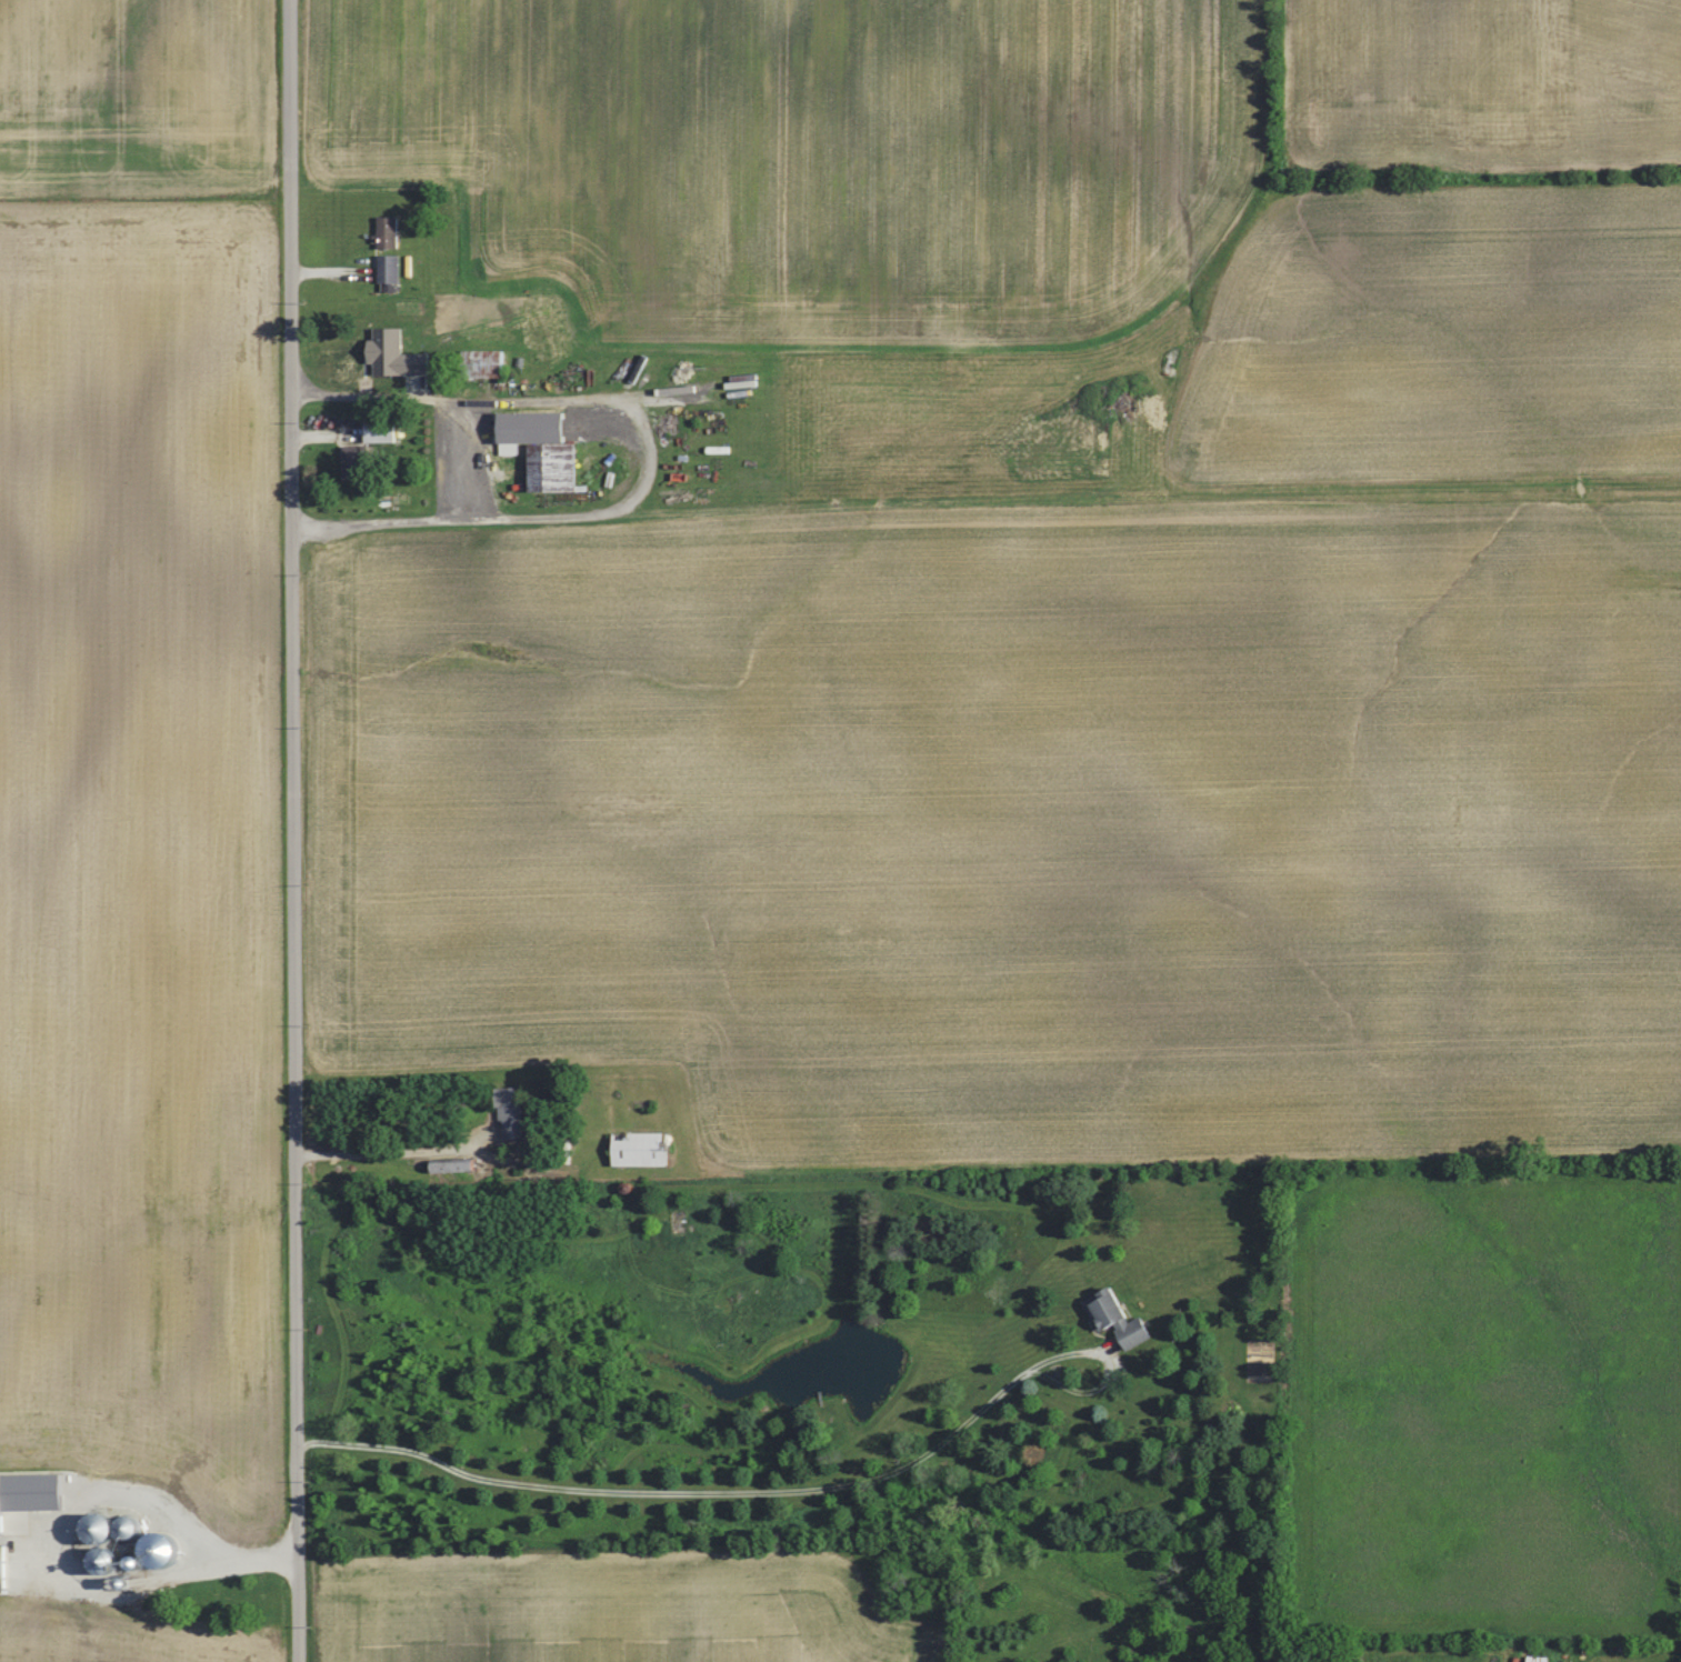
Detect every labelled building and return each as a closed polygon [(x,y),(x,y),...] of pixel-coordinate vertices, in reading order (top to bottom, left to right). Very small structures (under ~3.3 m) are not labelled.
[(395,246),(394,216),(375,216),(376,247),(395,246)] [(396,254),(375,254),(375,282),(396,282),(396,254)] [(372,374),(424,374),(424,352),(399,352),(398,327),(370,327),(370,338),(362,338),(363,362),(372,362),(372,374)] [(502,349),(457,350),(457,377),(496,376),(495,367),(502,367),(502,349)] [(571,490),(571,442),(564,443),(564,411),(491,412),(492,443),(497,443),(497,454),(515,454),(515,442),(524,442),(524,472),(524,491),(571,490)] [(390,440),(388,424),(358,429),(361,444),(390,440)] [(340,465),(363,465),(362,444),(339,445),(340,465)] [(519,1121),(518,1087),(492,1088),(494,1122),(519,1121)] [(660,1166),(660,1141),(662,1141),(662,1134),(607,1133),(607,1166),(660,1166)] [(468,1160),(425,1162),(425,1172),(468,1171),(468,1160)] [(1078,1300),(1095,1332),(1109,1325),(1121,1350),(1149,1337),(1138,1315),(1126,1321),(1108,1285),(1078,1300)] [(12,1512),(70,1511),(69,1474),(0,1476),(0,1536),(13,1536),(12,1512)] [(13,1545),(0,1545),(0,1590),(14,1590),(13,1545)]
